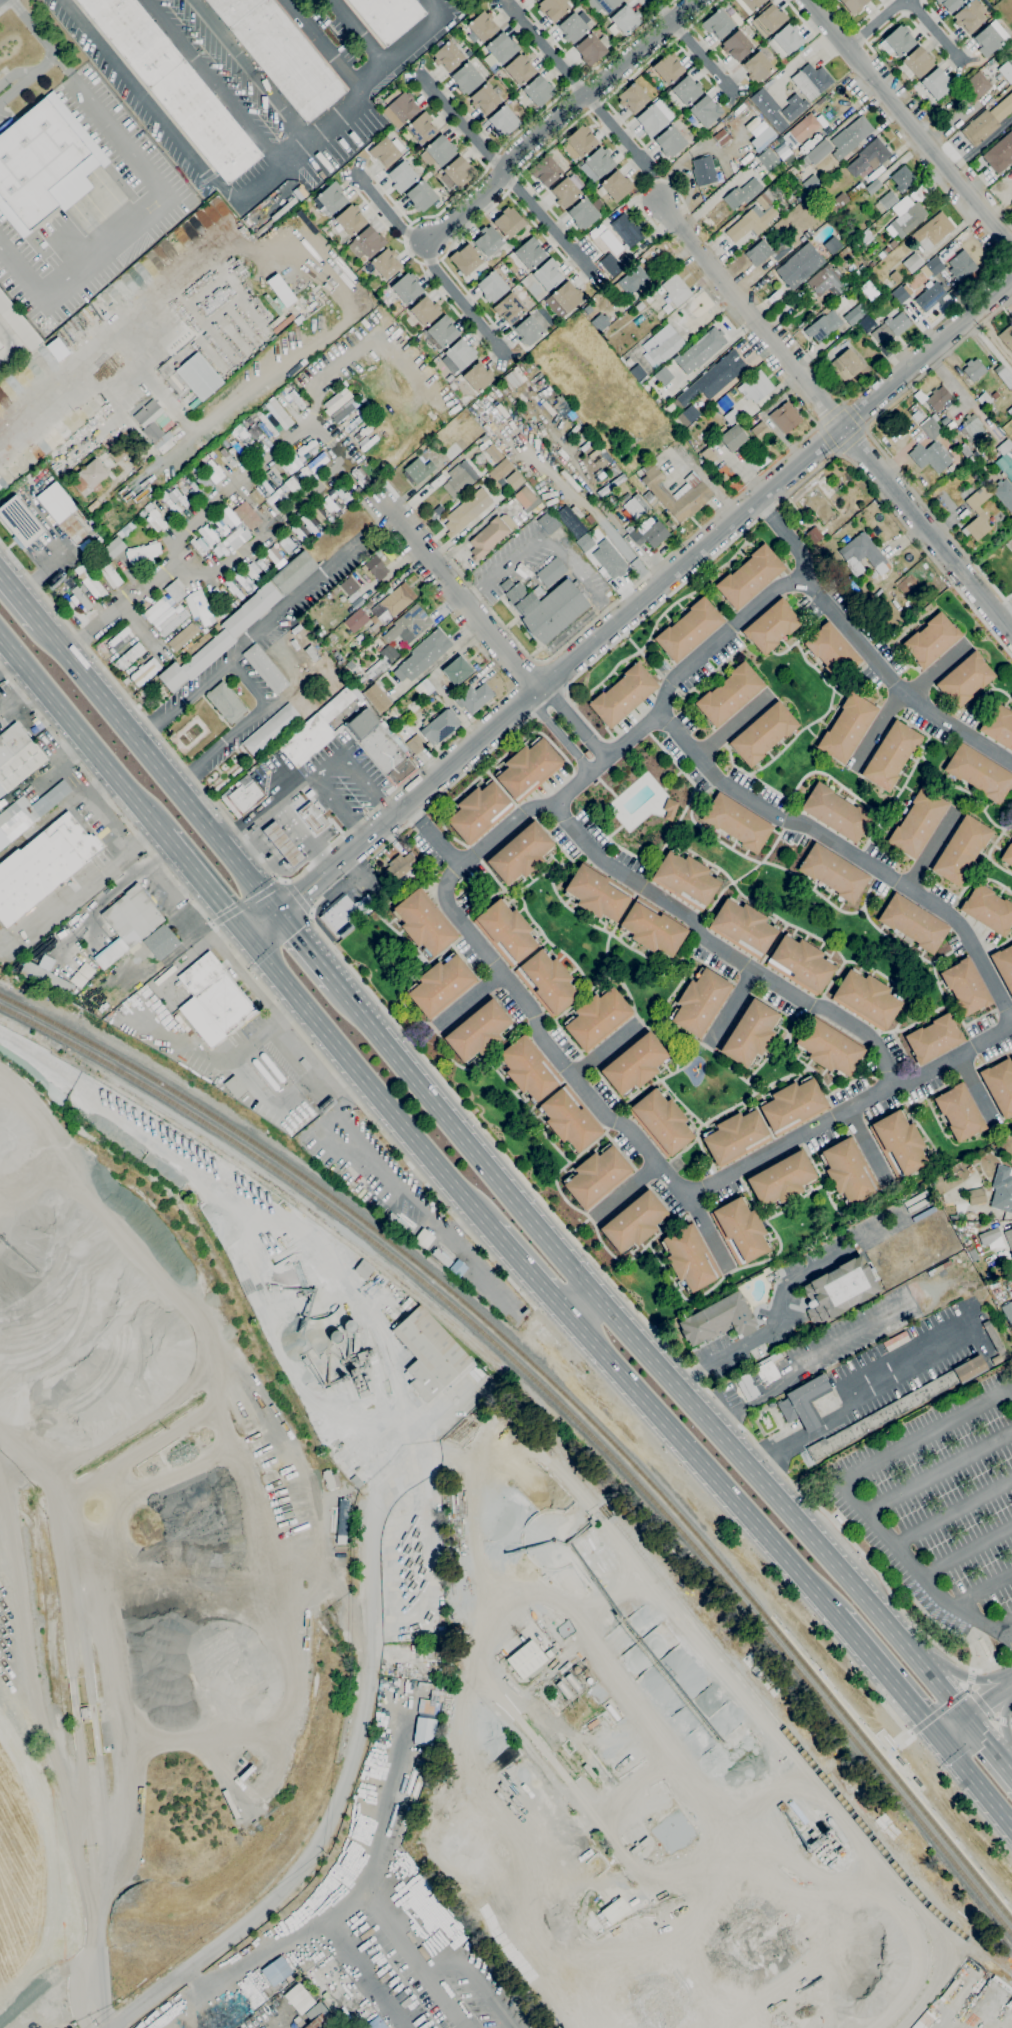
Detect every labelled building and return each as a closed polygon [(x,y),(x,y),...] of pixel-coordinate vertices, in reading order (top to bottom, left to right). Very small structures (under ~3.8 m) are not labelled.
[(227,185),(76,0),(135,0),(262,156),(227,185)] [(307,124),(205,0),(272,0),(346,91),(307,124)] [(386,47),(348,0),(414,0),(426,14),(386,47)] [(538,4),(543,0),(567,0),(565,2),(571,8),(568,10),(569,11),(567,13),(566,12),(554,23),(553,22),(552,22),(545,15),(546,14),(544,13),(543,14),(538,8),(540,6),(538,4)] [(586,2),(588,0),(623,0),(606,14),(601,9),(596,13),(586,2)] [(748,15),(735,0),(765,0),(756,8),(757,9),(755,11),(754,10),(748,15)] [(852,14),(839,0),(869,0),(860,8),(862,9),(856,14),(854,12),(852,14)] [(939,5),(935,0),(966,0),(964,1),(965,2),(963,4),(963,3),(950,14),(940,4),(939,5)] [(970,3),(974,0),(976,0),(986,12),(982,15),(985,19),(979,24),(980,26),(969,35),(960,25),(958,27),(954,22),(956,20),(953,16),(965,5),(965,4),(967,3),(969,1),(970,3)] [(770,34),(770,33),(764,39),(750,23),(756,17),(757,16),(756,14),(770,1),(780,12),(782,11),(789,19),(786,21),(785,21),(770,34)] [(625,36),(609,18),(625,4),(630,10),(631,9),(634,13),(636,11),(641,16),(639,18),(642,21),(629,33),(628,35),(627,34),(625,36)] [(719,41),(711,32),(708,34),(700,25),(716,12),(715,11),(717,9),(718,10),(720,8),(735,25),(728,31),(729,33),(719,41)] [(481,43),(467,25),(469,24),(468,23),(470,21),(470,22),(483,11),(486,14),(488,12),(493,18),(491,19),(499,29),(488,38),(487,38),(481,43)] [(572,44),(569,41),(567,43),(562,38),(565,36),(556,25),(560,22),(561,23),(574,12),(577,16),(582,11),(590,19),(584,24),(589,30),(587,32),(586,34),(585,33),(572,44)] [(985,58),(978,50),(980,48),(972,39),(994,19),(1009,36),(1004,41),(1004,42),(1002,44),(1003,44),(1001,46),(1000,45),(999,46),(1002,49),(999,52),(996,48),(985,58)] [(784,66),(779,60),(781,59),(767,43),(772,38),(774,36),(773,35),(775,34),(788,23),(791,27),(794,25),(798,30),(796,32),(805,41),(793,51),(792,49),(783,57),(787,62),(784,66)] [(899,57),(893,51),(889,55),(879,44),(884,40),(883,39),(900,25),(902,27),(904,25),(909,31),(908,32),(909,33),(908,34),(916,43),(904,54),(904,55),(902,56),(901,55),(899,57)] [(737,63),(730,54),(728,55),(723,49),(725,47),(722,44),(738,29),(754,48),(751,50),(752,51),(750,52),(749,52),(737,63)] [(490,67),(483,60),(490,53),(484,47),(487,44),(489,42),(489,43),(502,31),(511,41),(512,41),(513,41),(520,49),(501,65),(497,61),(490,67)] [(589,67),(582,59),(583,58),(574,47),(587,36),(586,36),(588,34),(589,35),(592,32),(598,40),(603,35),(611,44),(606,49),(608,51),(589,67)] [(449,73),(440,63),(438,65),(433,60),(436,58),(433,55),(445,44),(444,44),(446,42),(447,42),(449,40),(464,58),(459,63),(460,64),(449,73)] [(917,79),(914,75),(909,79),(898,67),(903,63),(902,61),(904,59),(903,58),(905,56),(906,57),(919,46),(927,55),(928,53),(934,61),(932,63),(934,65),(917,79)] [(757,83),(754,79),(751,81),(747,77),(750,74),(742,65),(758,51),(774,69),(770,72),(769,72),(757,83)] [(520,87),(503,68),(520,53),(522,56),(524,54),(529,60),(528,60),(530,62),(529,63),(536,71),(524,83),(524,84),(523,85),(522,84),(520,87)] [(667,86),(652,67),(668,53),(670,55),(672,53),(678,59),(676,60),(685,70),(672,81),(673,82),(671,84),(670,83),(667,86)] [(1007,61),(1011,67),(1011,83),(1010,85),(997,69),(1007,61)] [(467,95),(465,93),(463,95),(458,89),(459,88),(450,77),(463,66),(462,65),(464,63),(465,64),(468,62),(484,80),(467,95)] [(810,102),(799,89),(798,89),(795,86),(796,85),(790,79),(809,63),(816,72),(821,67),(834,82),(810,102)] [(920,82),(922,80),(922,79),(924,78),(937,67),(946,77),(947,75),(955,84),(936,101),(920,82)] [(971,105),(957,89),(979,71),(992,86),(971,105)] [(538,108),(522,90),(525,87),(524,87),(526,85),(526,86),(539,75),(547,84),(548,83),(549,84),(550,83),(555,89),(552,91),(554,94),(538,108)] [(686,107),(671,89),(687,75),(692,81),(693,80),(696,83),(697,82),(702,87),(700,89),(703,93),(690,104),(691,104),(689,106),(688,105),(686,107)] [(634,115),(625,105),(623,107),(618,102),(621,100),(617,96),(630,86),(630,85),(632,83),(632,84),(634,82),(649,100),(644,104),(645,106),(634,115)] [(486,116),(477,106),(475,108),(470,103),(473,102),(469,98),(482,87),(481,86),(483,84),(484,85),(486,83),(501,101),(496,105),(497,106),(486,116)] [(779,134),(749,98),(763,87),(781,109),(777,112),(789,125),(779,134)] [(397,129),(382,111),(387,106),(388,105),(384,100),(397,88),(402,93),(404,92),(406,94),(408,92),(413,98),(412,98),(414,100),(412,101),(420,110),(407,121),(408,122),(406,123),(405,122),(403,124),(397,129)] [(22,239),(0,212),(0,126),(11,117),(15,122),(52,91),(110,162),(103,168),(100,165),(85,177),(93,187),(63,212),(58,206),(31,229),(32,231),(22,239)] [(988,112),(1011,91),(1011,111),(1006,116),(1006,117),(999,124),(1000,126),(974,148),(960,131),(969,123),(969,122),(972,120),(986,109),(988,112)] [(789,123),(780,113),(790,105),(787,101),(795,93),(803,102),(805,100),(810,105),(789,123)] [(705,129),(689,110),(692,108),(691,107),(692,105),(693,106),(706,95),(715,105),(716,103),(723,112),(705,129)] [(650,139),(643,130),(644,129),(635,118),(648,107),(649,105),(650,106),(653,103),(669,122),(650,139)] [(504,138),(502,135),(499,138),(494,131),(496,130),(487,119),(500,108),(499,108),(501,106),(502,107),(505,105),(521,123),(504,138)] [(421,145),(405,127),(407,126),(407,125),(409,123),(409,124),(425,111),(432,119),(430,122),(438,132),(427,141),(426,140),(421,145)] [(807,137),(793,150),(782,137),(810,113),(821,126),(810,135),(811,136),(809,139),(807,137)] [(838,162),(831,154),(837,149),(830,141),(844,129),(844,130),(862,115),(874,129),(858,143),(858,144),(838,162)] [(576,158),(570,153),(567,152),(564,149),(563,144),(566,142),(565,140),(582,125),(584,128),(586,125),(591,131),(590,133),(598,143),(585,154),(586,155),(584,157),(584,156),(581,158),(579,156),(576,158)] [(671,158),(669,156),(666,158),(661,152),(663,150),(654,140),(667,129),(666,128),(668,126),(669,127),(671,125),(687,144),(671,158)] [(824,138),(820,133),(829,125),(834,130),(824,138)] [(748,141),(756,152),(776,137),(768,126),(748,141)] [(981,153),(1011,126),(1011,155),(1010,157),(1011,160),(997,174),(982,156),(983,155),(981,153)] [(721,147),(713,137),(723,129),(731,139),(721,147)] [(440,167),(435,162),(430,167),(420,155),(425,151),(424,149),(427,147),(426,146),(428,145),(441,134),(449,143),(450,142),(451,144),(452,143),(457,149),(455,151),(457,153),(440,167)] [(385,169),(376,158),(374,159),(368,152),(386,136),(391,142),(396,138),(404,148),(400,152),(402,154),(385,169)] [(855,178),(846,168),(859,156),(858,155),(876,138),(892,155),(878,167),(873,161),(855,178)] [(804,168),(799,162),(824,139),(833,148),(814,165),(811,162),(804,168)] [(769,172),(756,156),(767,146),(780,162),(769,172)] [(593,182),(579,167),(585,162),(584,161),(585,160),(585,159),(587,157),(587,158),(600,147),(603,150),(605,148),(610,153),(608,155),(617,165),(606,174),(605,173),(599,178),(598,178),(593,182)] [(546,188),(537,178),(535,179),(528,171),(547,154),(563,173),(561,175),(561,176),(560,178),(559,177),(546,188)] [(789,167),(783,161),(791,154),(797,160),(789,167)] [(460,190),(459,189),(454,184),(449,189),(440,179),(438,180),(434,176),(438,172),(442,176),(445,173),(442,170),(445,168),(444,167),(446,166),(447,167),(460,155),(468,165),(470,164),(477,172),(462,186),(463,187),(460,190)] [(697,187),(692,169),(694,169),(692,161),(710,155),(711,160),(717,158),(720,166),(714,168),(715,171),(716,170),(717,174),(721,173),(723,181),(718,183),(717,181),(697,187)] [(400,194),(392,186),(395,183),(388,174),(403,160),(418,178),(416,180),(417,181),(415,182),(414,182),(400,194)] [(901,195),(895,188),(898,186),(890,177),(904,165),(917,180),(901,195)] [(616,203),(606,192),(600,197),(595,192),(601,186),(600,185),(602,183),(601,182),(603,180),(603,181),(617,170),(625,179),(627,178),(632,184),(630,186),(632,189),(616,203)] [(566,208),(563,205),(560,207),(555,202),(559,200),(551,191),(567,177),(568,178),(573,174),(584,186),(578,190),(582,195),(578,198),(566,208)] [(810,194),(802,186),(801,184),(813,174),(816,178),(817,177),(820,181),(819,182),(821,184),(810,194)] [(733,211),(723,199),(734,189),(735,189),(738,187),(740,189),(753,178),(763,189),(746,204),(744,201),(733,211)] [(870,196),(864,189),(876,178),(882,185),(870,196)] [(422,213),(420,210),(418,212),(413,206),(414,205),(406,196),(407,195),(405,194),(412,189),(418,183),(418,182),(419,181),(420,182),(423,179),(439,198),(422,213)] [(316,197),(335,181),(342,189),(340,191),(349,201),(337,211),(337,210),(331,215),(316,197)] [(589,191),(584,185),(587,183),(592,188),(589,191)] [(909,195),(917,203),(928,193),(919,185),(909,195)] [(880,213),(874,206),(879,202),(878,201),(890,190),(899,201),(886,211),(885,209),(880,213)] [(834,211),(848,200),(841,192),(828,203),(834,211)] [(734,243),(725,233),(742,218),(741,218),(752,208),(760,217),(766,212),(755,200),(763,193),(774,204),(771,207),(777,214),(766,224),(767,226),(757,235),(752,229),(742,238),(741,237),(734,243)] [(901,239),(896,234),(892,237),(885,229),(889,226),(889,225),(898,217),(891,208),(906,195),(914,204),(917,201),(927,213),(923,217),(925,218),(901,239)] [(583,230),(581,228),(579,230),(574,224),(576,223),(567,212),(580,201),(579,200),(581,199),(581,200),(584,197),(591,205),(598,199),(603,205),(596,211),(600,216),(583,230)] [(350,237),(334,219),(351,204),(353,206),(355,204),(360,210),(359,211),(360,212),(359,213),(367,223),(354,234),(355,234),(354,236),(353,235),(350,237)] [(508,240),(505,237),(504,238),(503,236),(504,235),(493,223),(503,213),(502,212),(507,207),(509,209),(511,207),(526,224),(508,240)] [(925,252),(911,235),(940,211),(954,228),(925,252)] [(630,248),(626,243),(624,244),(623,242),(624,241),(616,231),(614,232),(612,230),(614,229),(610,224),(624,213),(635,226),(638,225),(641,229),(639,230),(644,237),(630,248)] [(359,260),(347,246),(353,241),(352,240),(355,238),(354,238),(356,236),(356,237),(369,225),(378,236),(380,234),(387,243),(368,259),(364,255),(359,260)] [(487,258),(481,251),(480,252),(471,242),(482,233),(480,231),(485,226),(486,229),(490,226),(501,239),(502,238),(504,240),(503,240),(505,242),(487,258)] [(530,271),(513,253),(532,236),(540,245),(538,246),(547,256),(530,271)] [(832,255),(823,245),(834,236),(842,246),(832,255)] [(756,267),(745,253),(762,239),(772,252),(780,245),(779,243),(784,239),(792,249),(778,260),(780,261),(777,263),(770,255),(756,267)] [(893,249),(889,244),(893,240),(898,244),(893,249)] [(792,290),(786,284),(785,284),(780,278),(781,277),(775,271),(808,241),(814,248),(813,249),(819,255),(820,255),(825,261),(792,290)] [(465,277),(448,258),(457,250),(458,252),(468,243),(480,256),(482,258),(481,258),(483,261),(465,277)] [(385,280),(370,263),(372,261),(371,260),(373,258),(374,259),(387,248),(390,251),(392,249),(396,255),(394,257),(403,266),(392,276),(391,275),(385,280)] [(959,283),(949,271),(952,268),(948,262),(963,250),(978,268),(959,283)] [(911,274),(902,263),(914,252),(924,263),(911,274)] [(613,278),(599,262),(610,253),(624,269),(615,278),(614,277),(613,278)] [(934,276),(925,265),(935,256),(945,267),(934,276)] [(547,292),(532,274),(534,272),(533,272),(535,270),(536,271),(551,258),(558,266),(555,269),(563,278),(547,292)] [(298,298),(276,268),(279,265),(280,267),(285,263),(287,266),(292,262),(311,289),(298,298)] [(835,298),(828,290),(819,297),(807,282),(828,264),(833,270),(836,267),(840,272),(839,273),(850,286),(841,294),(840,293),(835,298)] [(359,278),(355,273),(359,269),(364,274),(359,278)] [(493,303),(491,301),(489,303),(484,297),(485,296),(476,285),(489,274),(488,273),(490,272),(490,273),(493,270),(509,288),(493,303)] [(896,284),(889,276),(895,270),(902,278),(896,284)] [(284,307),(295,300),(276,273),(265,280),(284,307)] [(406,306),(390,287),(407,273),(409,275),(411,273),(416,279),(415,279),(417,281),(415,282),(423,291),(411,302),(411,303),(409,304),(406,306)] [(676,308),(666,295),(668,293),(661,285),(675,273),(693,295),(676,308)] [(628,296),(617,282),(628,274),(632,279),(634,277),(637,281),(635,282),(639,287),(628,296)] [(566,314),(550,295),(553,293),(552,292),(554,291),(555,291),(567,281),(575,290),(577,289),(583,295),(581,297),(583,300),(566,314)] [(925,313),(914,301),(936,282),(947,294),(925,313)] [(900,305),(891,294),(901,285),(910,297),(900,305)] [(30,353),(0,316),(0,289),(43,342),(30,353)] [(510,326),(501,315),(499,316),(492,308),(511,292),(527,311),(525,313),(525,314),(523,315),(510,326)] [(425,327),(409,310),(424,297),(427,299),(428,298),(434,304),(435,302),(440,308),(438,310),(440,313),(428,324),(429,325),(427,327),(426,326),(425,327)] [(639,312),(634,307),(641,301),(645,307),(639,312)] [(851,327),(843,318),(858,304),(866,313),(851,327)] [(818,343),(812,335),(809,338),(803,331),(823,315),(824,316),(832,309),(843,323),(836,329),(818,343)] [(867,334),(857,323),(868,314),(869,315),(875,310),(876,311),(874,313),(876,316),(873,320),(877,325),(867,334)] [(880,349),(869,336),(884,323),(883,321),(888,317),(891,321),(901,312),(912,324),(897,337),(896,336),(880,349)] [(442,350),(426,331),(445,314),(452,323),(450,324),(459,335),(442,350)] [(599,334),(599,333),(590,323),(601,314),(610,324),(599,334)] [(529,346),(526,343),(523,345),(519,340),(522,338),(514,329),(530,315),(545,333),(541,336),(541,335),(529,346)] [(655,370),(645,358),(648,355),(641,347),(668,324),(685,344),(655,370)] [(1011,324),(1011,325),(1011,353),(997,336),(1011,324)] [(687,375),(675,361),(714,327),(718,332),(720,330),(724,334),(722,336),(727,342),(698,368),(697,366),(687,375)] [(45,345),(56,361),(68,353),(57,337),(45,345)] [(460,371),(459,370),(454,374),(441,360),(446,355),(444,353),(447,350),(446,350),(447,348),(448,349),(461,338),(469,348),(471,346),(477,353),(475,355),(477,357),(460,371)] [(845,383),(839,376),(837,378),(833,373),(835,371),(829,364),(837,357),(848,348),(864,367),(845,383)] [(700,391),(707,399),(746,366),(731,349),(674,398),(682,407),(700,391)] [(175,371),(198,351),(224,382),(202,402),(175,371)] [(629,367),(625,362),(624,363),(625,365),(619,359),(621,357),(625,361),(629,358),(633,363),(629,367)] [(969,385),(964,379),(967,376),(962,370),(967,366),(966,364),(970,360),(972,362),(976,358),(987,371),(974,383),(973,382),(969,385)] [(477,394),(462,376),(477,363),(480,365),(481,364),(487,370),(489,368),(493,374),(491,376),(494,379),(477,394)] [(638,381),(629,371),(638,364),(647,374),(640,380),(640,379),(638,381)] [(1001,364),(1011,377),(1011,388),(1010,390),(994,370),(1001,364)] [(662,387),(653,375),(664,366),(674,377),(662,387)] [(755,404),(750,398),(747,400),(744,396),(746,394),(740,386),(759,370),(774,388),(755,404)] [(640,384),(639,382),(647,375),(649,376),(640,384)] [(936,422),(931,416),(935,413),(925,401),(933,394),(931,392),(935,388),(937,390),(942,386),(953,398),(949,401),(952,405),(948,408),(945,405),(935,414),(939,419),(936,422)] [(329,416),(324,411),(327,409),(324,404),(344,387),(348,392),(349,391),(353,396),(329,416)] [(301,410),(288,394),(292,391),(291,390),(293,389),(302,399),(301,400),(305,405),(304,406),(306,407),(301,410)] [(995,400),(991,395),(996,391),(1000,395),(995,400)] [(985,407),(977,398),(985,392),(993,401),(985,407)] [(572,421),(566,414),(562,417),(551,404),(556,400),(555,398),(558,396),(559,397),(561,395),(578,416),(572,421)] [(265,405),(274,398),(294,423),(285,430),(265,405)] [(151,444),(141,432),(144,429),(133,416),(143,407),(146,410),(147,410),(144,407),(153,399),(165,411),(153,421),(164,433),(151,444)] [(784,434),(768,416),(776,409),(777,410),(787,401),(793,408),(794,407),(798,411),(796,412),(802,419),(797,424),(798,425),(794,429),(793,427),(784,434)] [(700,414),(691,403),(675,417),(684,427),(700,414)] [(730,426),(723,417),(734,408),(741,418),(730,426)] [(916,421),(911,415),(917,410),(922,416),(916,421)] [(269,438),(257,424),(261,421),(258,417),(263,413),(278,432),(273,437),(272,435),(269,438)] [(974,440),(970,435),(967,438),(960,430),(963,427),(961,425),(967,419),(965,417),(968,414),(970,417),(974,414),(982,425),(981,426),(985,431),(974,440)] [(249,425),(246,422),(251,417),(254,421),(249,425)] [(931,441),(920,426),(931,417),(943,431),(931,441)] [(760,442),(750,430),(761,421),(771,432),(760,442)] [(249,426),(253,423),(263,435),(259,439),(249,426)] [(358,440),(355,436),(369,424),(372,428),(358,440)] [(731,453),(719,439),(735,424),(748,438),(731,453)] [(245,448),(234,436),(233,437),(230,434),(234,430),(233,429),(238,425),(252,441),(245,448)] [(162,455),(152,444),(169,430),(178,441),(162,455)] [(363,452),(360,448),(376,435),(379,439),(363,452)] [(484,443),(480,439),(485,435),(489,439),(484,443)] [(300,457),(297,452),(298,451),(297,449),(303,445),(305,446),(314,439),(317,444),(300,457)] [(1007,439),(1011,444),(1011,482),(1007,476),(1004,479),(1000,474),(1002,472),(994,463),(1002,456),(996,449),(1007,439)] [(938,474),(928,462),(921,469),(908,454),(913,449),(912,448),(919,443),(925,450),(935,441),(953,461),(938,474)] [(492,444),(503,458),(496,463),(485,449),(492,444)] [(973,466),(958,449),(964,444),(972,454),(975,451),(980,456),(974,460),(977,463),(973,466)] [(116,463),(108,453),(117,445),(126,454),(116,463)] [(709,467),(699,455),(708,447),(718,459),(709,467)] [(234,467),(232,465),(230,466),(228,463),(229,462),(219,451),(224,448),(238,464),(234,467)] [(213,459),(209,454),(213,451),(217,456),(213,459)] [(310,469),(307,464),(324,451),(327,455),(310,469)] [(84,497),(80,493),(80,492),(70,479),(96,457),(109,474),(98,484),(100,485),(101,488),(97,491),(95,491),(93,490),(84,497)] [(416,485),(414,482),(412,484),(403,474),(405,472),(403,469),(418,457),(425,466),(430,461),(436,468),(416,485)] [(495,483),(488,474),(493,469),(506,458),(513,468),(495,483)] [(454,500),(442,486),(448,482),(447,481),(451,477),(447,473),(458,464),(459,465),(465,460),(479,477),(474,481),(475,482),(454,500)] [(680,523),(641,480),(646,476),(643,473),(653,464),(666,477),(661,482),(663,484),(662,485),(672,496),(687,483),(684,479),(693,471),(714,495),(689,518),(687,516),(680,523)] [(277,485),(266,472),(269,468),(281,482),(277,485)] [(577,492),(560,472),(563,469),(581,489),(577,492)] [(514,491),(505,480),(515,471),(524,482),(514,491)] [(601,496),(598,491),(623,473),(627,478),(601,496)] [(200,497),(189,485),(193,481),(204,493),(200,497)] [(264,496),(255,485),(259,481),(268,492),(264,496)] [(1002,482),(1011,494),(1011,506),(1009,509),(993,490),(1002,482)] [(525,509),(513,495),(525,485),(537,499),(525,509)] [(976,541),(969,533),(966,536),(961,531),(979,516),(975,512),(974,513),(964,501),(983,485),(992,495),(978,506),(989,518),(986,521),(988,522),(986,524),(990,529),(976,541)] [(450,538),(446,533),(449,531),(448,528),(445,525),(449,521),(446,517),(481,487),(493,502),(450,538)] [(635,521),(623,506),(633,497),(632,497),(637,493),(651,509),(645,513),(635,521)] [(25,548),(0,517),(0,507),(16,494),(46,531),(25,548)] [(610,507),(605,500),(613,494),(618,501),(610,507)] [(183,511),(182,512),(183,514),(179,518),(165,502),(169,498),(175,504),(176,503),(183,511)] [(333,516),(320,502),(324,499),(337,513),(333,516)] [(250,531),(233,510),(245,500),(262,521),(250,531)] [(534,514),(531,511),(541,503),(544,506),(544,507),(534,514)] [(575,540),(554,515),(566,505),(587,530),(575,540)] [(580,519),(570,509),(574,505),(584,515),(580,519)] [(321,523),(309,509),(313,506),(326,520),(321,523)] [(230,529),(218,514),(223,510),(224,511),(227,508),(235,517),(231,521),(234,525),(230,529)] [(962,520),(958,516),(966,508),(969,512),(962,520)] [(75,545),(57,523),(70,512),(71,513),(75,510),(91,530),(88,533),(89,534),(75,545)] [(549,536),(536,521),(548,511),(561,526),(549,536)] [(313,533),(301,519),(305,515),(317,530),(313,533)] [(590,524),(585,518),(589,515),(594,521),(590,524)] [(476,563),(471,558),(474,555),(470,551),(474,548),(469,542),(490,523),(490,522),(497,516),(510,531),(489,550),(490,551),(476,563)] [(208,521),(215,536),(221,533),(215,518),(208,521)] [(672,530),(666,522),(669,519),(676,527),(672,530)] [(653,549),(645,540),(643,543),(641,540),(637,544),(628,534),(635,528),(642,535),(658,521),(670,534),(653,549)] [(215,539),(207,523),(197,529),(206,544),(215,539)] [(224,539),(234,550),(250,536),(240,524),(224,539)] [(302,540),(291,528),(295,524),(306,537),(302,540)] [(813,545),(805,534),(814,526),(823,537),(813,545)] [(873,579),(869,574),(874,569),(865,557),(859,562),(865,570),(855,578),(844,563),(846,562),(838,551),(864,531),(887,563),(884,565),(888,570),(880,576),(879,574),(873,579)] [(585,553),(575,542),(585,533),(595,544),(585,553)] [(111,560),(102,549),(118,536),(127,546),(111,560)] [(207,555),(205,552),(201,555),(190,541),(194,538),(196,541),(199,538),(207,548),(208,547),(212,551),(207,555)] [(613,580),(592,554),(599,548),(597,545),(605,538),(629,567),(613,580)] [(129,563),(125,551),(159,542),(162,553),(129,563)] [(225,556),(216,545),(220,542),(229,553),(225,556)] [(736,611),(714,586),(729,573),(730,575),(751,557),(750,556),(763,543),(785,568),(736,611)] [(275,564),(265,552),(269,548),(269,549),(273,546),(283,558),(275,564)] [(285,596),(270,579),(304,549),(319,567),(285,596)] [(379,581),(367,569),(364,571),(361,568),(365,565),(364,564),(375,554),(385,565),(384,565),(389,571),(379,581)] [(547,588),(532,570),(550,554),(554,559),(556,557),(568,570),(547,588)] [(254,560),(258,557),(269,569),(266,573),(254,560)] [(113,589),(99,570),(108,563),(123,582),(117,587),(117,586),(113,589)] [(256,581),(244,568),(248,565),(259,578),(256,581)] [(96,599),(81,580),(80,581),(77,578),(78,576),(77,575),(87,567),(108,594),(103,598),(100,595),(96,599)] [(904,594),(897,586),(910,574),(917,583),(904,594)] [(245,589),(235,578),(239,575),(248,585),(245,589)] [(349,596),(339,585),(350,575),(360,587),(349,596)] [(543,645),(521,619),(523,617),(509,600),(504,594),(519,581),(529,593),(539,585),(546,595),(567,577),(572,584),(576,580),(590,596),(585,600),(590,606),(543,645)] [(176,602),(164,588),(177,578),(183,585),(181,588),(186,594),(176,602)] [(505,592),(500,585),(508,578),(514,585),(505,592)] [(240,599),(224,582),(228,579),(243,596),(240,599)] [(171,692),(157,676),(175,660),(180,666),(224,628),(221,624),(241,606),(240,606),(256,592),(255,592),(268,581),(282,597),(269,608),(271,610),(268,612),(267,610),(245,629),(247,630),(245,632),(243,631),(235,638),(237,640),(190,681),(189,680),(187,682),(185,680),(172,692),(171,692)] [(376,633),(370,627),(374,624),(370,619),(374,615),(370,610),(378,603),(379,603),(405,581),(417,596),(391,619),(392,619),(376,633)] [(71,591),(76,586),(93,606),(87,611),(71,591)] [(226,606),(212,590),(216,587),(230,602),(226,606)] [(378,601),(374,596),(383,588),(387,593),(378,601)] [(203,627),(198,615),(193,618),(184,599),(190,594),(201,589),(216,621),(203,627)] [(675,664),(654,639),(668,626),(669,628),(690,610),(689,608),(703,596),(724,621),(675,664)] [(151,623),(146,618),(147,617),(143,613),(162,597),(165,601),(166,601),(170,606),(151,623)] [(764,656),(749,639),(748,640),(741,632),(781,597),(788,605),(787,606),(802,623),(787,636),(786,634),(777,642),(778,644),(764,656)] [(407,644),(399,635),(388,644),(382,636),(395,625),(393,623),(416,603),(433,622),(407,644)] [(164,637),(158,631),(162,628),(159,625),(175,611),(175,610),(180,606),(183,610),(185,609),(190,615),(164,637)] [(350,634),(346,630),(349,628),(343,622),(360,607),(370,619),(367,621),(368,622),(364,626),(363,625),(353,633),(352,632),(350,634)] [(922,670),(915,662),(917,661),(902,644),(916,632),(918,633),(927,625),(925,623),(940,611),(955,628),(962,635),(922,670)] [(175,652),(167,643),(192,621),(195,625),(196,624),(201,630),(175,652)] [(837,683),(824,667),(826,666),(818,657),(816,658),(803,644),(821,629),(820,628),(827,621),(862,661),(837,683)] [(113,653),(109,650),(111,648),(107,643),(126,627),(134,636),(131,638),(132,639),(125,645),(124,644),(113,653)] [(401,682),(393,672),(398,667),(413,654),(410,651),(438,627),(453,645),(411,681),(407,677),(401,682)] [(331,641),(327,636),(333,632),(337,637),(331,641)] [(128,666),(124,662),(121,665),(117,660),(139,641),(143,646),(142,647),(146,651),(128,666)] [(276,695),(242,654),(256,642),(290,684),(276,695)] [(378,663),(383,668),(397,654),(388,643),(377,652),(383,658),(378,663)] [(315,662),(304,650),(310,645),(321,657),(315,662)] [(958,709),(943,692),(942,693),(935,685),(975,650),(982,658),(981,659),(995,676),(981,689),(980,687),(971,695),(972,696),(958,709)] [(455,686),(442,670),(460,655),(474,671),(455,686)] [(138,687),(130,677),(153,657),(162,667),(138,687)] [(373,681),(368,675),(386,660),(391,665),(373,681)] [(715,728),(694,704),(708,691),(709,693),(731,674),(729,673),(744,660),(765,686),(715,728)] [(609,729),(588,704),(602,692),(604,694),(624,675),(623,674),(637,662),(658,686),(609,729)] [(235,724),(233,722),(230,724),(224,717),(215,707),(205,695),(207,694),(206,693),(209,691),(210,692),(222,680),(230,689),(231,688),(234,692),(234,693),(248,709),(242,715),(244,717),(235,724)] [(471,715),(456,696),(470,684),(475,690),(485,682),(495,694),(471,715)] [(379,714),(362,693),(375,683),(392,703),(379,714)] [(300,766),(297,764),(295,766),(278,746),(316,712),(317,713),(346,687),(356,697),(326,723),(333,732),(331,734),(334,737),(300,766)] [(844,765),(816,747),(826,731),(828,732),(842,709),(840,708),(851,691),(878,709),(844,765)] [(750,768),(728,743),(778,700),(799,725),(785,738),(784,736),(763,754),(764,756),(750,768)] [(253,756),(241,743),(289,702),(301,715),(253,756)] [(997,703),(1011,712),(1011,715),(1011,752),(979,731),(997,703)] [(395,788),(344,726),(345,725),(344,723),(345,722),(346,724),(367,706),(378,720),(381,718),(387,725),(387,724),(398,736),(397,737),(408,750),(405,753),(418,769),(395,788)] [(392,724),(384,714),(392,707),(400,717),(392,724)] [(432,746),(420,731),(421,730),(417,726),(425,719),(429,723),(446,708),(447,709),(449,708),(455,715),(453,717),(460,725),(436,744),(435,743),(432,746)] [(888,793),(860,775),(895,719),(923,737),(913,753),(911,752),(896,776),(898,777),(888,793)] [(31,740),(0,765),(0,735),(16,722),(31,740)] [(416,755),(398,733),(409,724),(427,745),(418,753),(416,755)] [(518,803),(517,802),(516,802),(495,777),(496,777),(494,775),(499,770),(501,773),(507,767),(504,763),(524,746),(527,749),(531,746),(529,744),(538,737),(540,739),(542,737),(563,762),(562,762),(563,764),(518,803)] [(7,792),(0,798),(0,765),(31,740),(32,740),(49,760),(42,766),(41,764),(7,792)] [(960,742),(1011,774),(1011,783),(998,805),(982,795),(984,793),(960,778),(959,780),(943,770),(960,742)] [(588,760),(583,753),(587,749),(593,756),(588,760)] [(72,791),(0,850),(0,813),(23,795),(31,805),(63,779),(72,791)] [(469,845),(468,844),(467,844),(446,820),(459,809),(456,805),(476,787),(480,791),(487,785),(485,783),(489,779),(491,781),(492,780),(510,801),(510,802),(514,807),(469,845)] [(237,819),(222,800),(241,784),(244,789),(254,781),(262,790),(261,791),(265,797),(242,816),(241,815),(237,819)] [(855,844),(800,809),(817,781),(833,791),(832,793),(856,808),(857,806),(872,816),(855,844)] [(914,860),(886,842),(896,826),(898,827),(913,804),(911,802),(921,786),(949,804),(914,860)] [(756,855),(740,845),(742,843),(718,828),(717,830),(701,820),(718,792),(774,827),(756,855)] [(672,821),(664,818),(667,811),(663,809),(667,798),(679,802),(672,821)] [(316,834),(297,812),(311,801),(329,823),(316,834)] [(6,928),(0,921),(0,862),(18,848),(19,850),(67,810),(88,836),(90,834),(92,836),(95,835),(103,844),(100,846),(102,848),(6,928)] [(958,887),(930,870),(965,814),(993,832),(983,848),(981,847),(965,872),(967,874),(958,887)] [(510,887),(508,885),(507,886),(486,861),(487,861),(485,858),(531,818),(533,820),(554,844),(553,846),(555,848),(546,855),(544,853),(541,856),(544,860),(524,878),(521,873),(516,877),(518,880),(510,887)] [(293,867),(262,830),(274,821),(305,857),(293,867)] [(853,905),(837,895),(838,893),(814,878),(813,880),(797,870),(815,842),(870,877),(853,905)] [(1011,844),(1011,842),(1011,867),(999,859),(1009,843),(1011,844)] [(396,882),(385,870),(393,864),(391,861),(400,853),(399,852),(403,848),(406,851),(410,848),(422,862),(411,871),(411,870),(396,882)] [(701,912),(651,880),(652,878),(651,877),(668,850),(670,851),(672,848),(681,854),(679,857),(684,860),(686,855),(709,869),(706,874),(713,878),(715,876),(721,879),(719,882),(720,883),(705,906),(701,912)] [(613,925),(607,921),(609,919),(602,914),(599,919),(576,904),(579,900),(574,897),(572,900),(563,894),(565,891),(563,890),(581,863),(608,880),(606,883),(631,898),(615,923),(614,922),(613,925)] [(103,970),(94,959),(120,938),(101,914),(125,894),(124,893),(137,882),(156,905),(155,906),(165,919),(103,970)] [(1004,899),(1011,904),(1011,922),(1008,929),(1009,929),(1004,938),(959,910),(964,901),(965,902),(977,882),(993,893),(992,894),(1003,901),(1004,899)] [(429,959),(421,949),(424,947),(421,943),(417,946),(400,926),(404,923),(401,919),(398,921),(391,912),(394,910),(393,908),(417,888),(457,937),(433,957),(432,956),(429,959)] [(932,955),(916,945),(918,943),(894,928),(893,930),(877,920),(894,893),(950,928),(932,955)] [(337,938),(319,918),(346,894),(354,904),(356,902),(357,902),(363,897),(372,907),(337,938)] [(668,960),(658,953),(660,951),(656,948),(653,953),(630,938),(633,934),(625,929),(624,932),(618,929),(620,926),(619,925),(634,901),(635,901),(638,896),(689,928),(688,930),(671,958),(669,957),(668,960)] [(758,960),(708,928),(710,926),(708,925),(725,898),(727,899),(729,896),(738,902),(737,905),(741,907),(744,903),(766,917),(764,922),(771,926),(773,924),(778,927),(776,930),(777,931),(763,954),(762,954),(758,960)] [(511,967),(473,921),(475,919),(475,918),(499,898),(502,901),(504,899),(510,907),(507,908),(511,912),(514,909),(532,930),(528,933),(533,940),(536,938),(539,943),(537,944),(538,946),(517,963),(516,963),(511,967)] [(159,961),(143,941),(164,923),(181,943),(159,961)] [(816,996),(766,964),(769,959),(768,958),(783,934),(784,935),(786,933),(791,936),(790,938),(797,943),(800,939),(823,953),(820,958),(824,960),(826,958),(835,963),(833,966),(835,967),(819,994),(817,993),(816,996)] [(999,952),(1011,944),(1011,998),(989,955),(998,950),(999,952)] [(552,1017),(514,971),(519,967),(519,966),(540,948),(541,950),(544,948),(547,953),(545,954),(551,961),(555,958),(572,979),(568,982),(571,986),(573,984),(578,990),(576,991),(579,996),(555,1016),(554,1015),(552,1017)] [(211,1048),(179,1008),(193,996),(177,977),(209,951),(225,971),(224,972),(256,1011),(211,1048)] [(430,1019),(428,1018),(427,1019),(407,994),(408,993),(406,990),(414,983),(416,985),(421,982),(417,978),(438,961),(441,965),(445,962),(443,959),(452,952),(455,954),(456,953),(476,978),(475,979),(477,981),(430,1019)] [(963,1017),(954,1001),(956,1000),(950,989),(948,990),(939,973),(959,962),(959,961),(967,956),(992,1003),(984,1008),(983,1006),(963,1017)] [(65,998),(19,974),(27,960),(75,985),(73,988),(71,987),(65,998)] [(81,989),(95,971),(84,962),(69,980),(81,989)] [(697,1038),(670,1021),(671,1019),(669,1018),(675,1008),(677,1010),(680,1006),(675,1003),(690,980),(694,982),(697,979),(694,977),(700,967),(703,969),(704,967),(731,985),(732,984),(734,986),(700,1038),(698,1037),(697,1038)] [(883,1031),(831,999),(832,997),(831,996),(848,969),(850,970),(852,968),(860,973),(858,975),(864,979),(867,974),(890,989),(887,993),(893,996),(894,994),(902,999),(900,1001),(902,1002),(885,1030),(884,1029),(883,1031)] [(587,1053),(585,1051),(584,1051),(564,1027),(565,1025),(563,1023),(572,1016),(574,1018),(577,1015),(574,1011),(595,994),(598,998),(602,995),(600,993),(609,986),(610,988),(612,986),(633,1011),(632,1012),(633,1014),(587,1053)] [(750,1068),(747,1067),(746,1068),(719,1051),(719,1050),(717,1049),(750,997),(752,998),(779,1015),(778,1017),(781,1018),(775,1028),(773,1026),(770,1030),(774,1033),(760,1056),(756,1053),(753,1057),(756,1059),(750,1068)] [(467,1064),(465,1062),(464,1063),(443,1037),(492,998),(512,1023),(510,1024),(512,1026),(504,1033),(502,1031),(498,1034),(501,1038),(480,1055),(477,1051),(473,1054),(475,1057),(467,1064)] [(919,1066),(914,1056),(915,1056),(904,1036),(921,1027),(922,1029),(933,1023),(932,1021),(948,1012),(959,1032),(960,1031),(965,1040),(919,1066)] [(845,1079),(835,1073),(837,1070),(833,1067),(830,1072),(807,1057),(810,1053),(805,1050),(804,1053),(794,1047),(796,1045),(795,1044),(812,1016),(865,1050),(848,1077),(846,1076),(845,1079)] [(623,1097),(621,1095),(620,1096),(600,1071),(648,1031),(669,1056),(668,1057),(670,1060),(661,1067),(659,1064),(655,1067),(658,1071),(637,1088),(634,1084),(630,1088),(632,1090),(623,1097)] [(533,1104),(529,1099),(531,1097),(526,1090),(522,1093),(505,1072),(509,1069),(505,1065),(503,1067),(495,1058),(498,1056),(497,1055),(522,1034),(543,1059),(540,1061),(559,1084),(536,1102),(535,1101),(533,1104)] [(307,1071),(299,1062),(304,1057),(312,1066),(307,1071)] [(1008,1058),(1011,1065),(1011,1112),(1011,1114),(1004,1118),(979,1072),(988,1067),(989,1068),(1008,1058)] [(236,1099),(223,1083),(234,1075),(247,1090),(236,1099)] [(776,1137),(775,1135),(774,1135),(759,1107),(760,1106),(758,1104),(764,1100),(765,1103),(773,1099),(770,1095),(794,1081),(797,1086),(801,1084),(799,1081),(809,1076),(811,1078),(812,1077),(828,1106),(827,1106),(828,1108),(776,1137)] [(957,1143),(948,1126),(950,1125),(944,1114),(942,1115),(933,1099),(953,1088),(952,1086),(961,1081),(987,1128),(978,1133),(977,1132),(957,1143)] [(578,1153),(575,1150),(573,1153),(566,1145),(569,1143),(566,1139),(562,1142),(545,1121),(549,1118),(544,1112),(541,1114),(537,1109),(539,1107),(539,1106),(561,1087),(580,1109),(582,1107),(603,1132),(578,1153)] [(667,1158),(628,1111),(630,1109),(630,1108),(654,1088),(655,1089),(658,1088),(665,1096),(662,1098),(666,1102),(670,1098),(687,1119),(683,1122),(686,1126),(688,1124),(695,1133),(693,1135),(694,1136),(670,1157),(669,1156),(667,1158)] [(719,1168),(718,1166),(717,1166),(702,1138),(704,1137),(702,1134),(712,1129),(714,1131),(717,1129),(715,1125),(739,1112),(741,1116),(748,1112),(747,1110),(752,1107),(753,1109),(755,1108),(769,1133),(768,1134),(771,1140),(719,1168)] [(897,1179),(869,1127),(872,1125),(871,1124),(898,1109),(899,1111),(902,1109),(908,1119),(905,1121),(907,1125),(912,1123),(924,1146),(920,1149),(928,1163),(904,1176),(904,1175),(897,1179)] [(850,1206),(849,1203),(846,1205),(843,1201),(846,1199),(842,1191),(837,1194),(825,1170),(830,1167),(827,1163),(824,1165),(819,1156),(822,1155),(820,1152),(849,1137),(864,1165),(862,1166),(875,1192),(850,1206)] [(583,1209),(563,1184),(566,1182),(564,1180),(572,1173),(574,1175),(577,1173),(574,1169),(594,1152),(598,1156),(602,1152),(600,1150),(608,1143),(610,1145),(612,1144),(632,1169),(583,1209)] [(766,1208),(765,1206),(761,1208),(746,1179),(802,1149),(817,1177),(816,1178),(817,1181),(806,1187),(805,1184),(801,1186),(803,1190),(780,1203),(777,1199),(773,1201),(774,1204),(766,1208)] [(1009,1193),(1011,1184),(1011,1213),(1004,1211),(1004,1210),(998,1208),(999,1206),(991,1203),(995,1189),(1009,1193)] [(971,1205),(967,1191),(983,1187),(986,1202),(971,1205)] [(623,1255),(621,1252),(619,1254),(599,1229),(648,1189),(668,1214),(667,1215),(669,1217),(660,1224),(658,1222),(654,1225),(658,1229),(637,1246),(633,1242),(630,1245),(632,1248),(623,1255)] [(738,1266),(710,1214),(712,1212),(712,1211),(740,1196),(740,1198),(744,1196),(749,1205),(746,1207),(749,1212),(753,1209),(766,1233),(761,1236),(766,1243),(768,1242),(771,1247),(768,1249),(769,1250),(745,1263),(745,1262),(738,1266)] [(688,1293),(685,1287),(687,1286),(683,1278),(679,1281),(666,1257),(670,1254),(668,1250),(665,1252),(660,1242),(662,1241),(661,1239),(691,1222),(721,1276),(691,1292),(690,1291),(688,1293)] [(1000,1233),(1000,1236),(1004,1247),(994,1247),(990,1249),(988,1245),(985,1246),(984,1245),(982,1246),(977,1235),(998,1227),(1000,1233)] [(1003,1232),(1011,1228),(1011,1253),(1003,1232)] [(447,1267),(432,1254),(437,1248),(453,1261),(447,1267)] [(973,1261),(968,1251),(974,1248),(979,1258),(973,1261)] [(814,1326),(812,1322),(811,1322),(807,1315),(808,1314),(806,1310),(810,1307),(807,1302),(810,1301),(808,1297),(807,1298),(803,1291),(804,1290),(802,1287),(809,1283),(809,1282),(824,1273),(824,1274),(837,1267),(836,1266),(852,1258),(853,1259),(860,1255),(865,1263),(868,1268),(880,1290),(872,1294),(873,1295),(857,1304),(857,1303),(844,1310),(829,1319),(829,1318),(814,1326)] [(365,1278),(354,1270),(363,1259),(373,1267),(365,1278)] [(458,1277),(466,1267),(456,1259),(448,1269),(458,1277)] [(691,1347),(687,1340),(686,1341),(680,1331),(682,1330),(678,1322),(682,1320),(681,1320),(690,1315),(690,1316),(738,1290),(740,1293),(745,1301),(744,1301),(751,1313),(751,1312),(756,1321),(755,1321),(757,1324),(753,1326),(755,1330),(743,1337),(743,1336),(739,1338),(733,1328),(706,1342),(705,1340),(695,1345),(695,1344),(691,1347)] [(1001,1307),(1011,1301),(1011,1324),(1011,1325),(1001,1307)] [(426,1404),(408,1384),(412,1381),(404,1373),(407,1371),(406,1369),(417,1359),(391,1331),(420,1304),(472,1361),(473,1360),(476,1364),(444,1394),(441,1390),(426,1404)] [(996,1350),(1003,1345),(988,1323),(981,1328),(996,1350)] [(887,1352),(883,1343),(905,1330),(910,1340),(887,1352)] [(359,1361),(356,1354),(366,1350),(368,1358),(359,1361)] [(747,1402),(735,1380),(771,1360),(770,1359),(760,1364),(759,1362),(779,1351),(783,1358),(773,1363),(781,1377),(769,1384),(770,1387),(768,1388),(769,1390),(747,1402)] [(813,1462),(806,1448),(824,1438),(825,1439),(952,1369),(980,1354),(986,1365),(990,1363),(993,1368),(987,1371),(986,1370),(961,1384),(960,1382),(813,1462)] [(994,1365),(991,1359),(999,1354),(1003,1361),(994,1365)] [(351,1376),(349,1370),(352,1369),(350,1364),(357,1361),(359,1366),(356,1367),(358,1374),(351,1376)] [(481,1378),(472,1369),(476,1365),(485,1374),(481,1378)] [(807,1433),(798,1417),(787,1423),(776,1404),(787,1398),(785,1394),(822,1373),(831,1390),(810,1402),(823,1424),(807,1433)] [(770,1409),(768,1404),(773,1401),(776,1405),(770,1409)] [(552,1457),(543,1446),(547,1442),(557,1453),(552,1457)] [(328,1490),(322,1472),(330,1469),(331,1474),(336,1473),(340,1486),(336,1487),(328,1490)] [(358,1488),(350,1480),(355,1474),(363,1483),(358,1488)] [(592,1526),(588,1521),(592,1517),(596,1523),(592,1526)] [(431,1642),(430,1634),(440,1634),(440,1641),(431,1642)] [(519,1682),(507,1668),(510,1665),(506,1659),(531,1639),(548,1660),(541,1665),(544,1668),(527,1682),(519,1682)] [(549,1658),(545,1653),(554,1645),(558,1651),(549,1658)] [(84,1723),(83,1718),(81,1718),(80,1708),(89,1707),(90,1717),(88,1718),(89,1722),(84,1723)] [(432,1745),(435,1719),(415,1716),(412,1743),(432,1745)] [(633,1856),(629,1851),(636,1846),(634,1844),(637,1841),(639,1843),(647,1836),(651,1841),(633,1856)] [(611,1925),(601,1911),(620,1896),(630,1909),(611,1925)] [(273,1987),(261,1970),(282,1955),(294,1972),(273,1987)] [(301,2015),(284,1995),(299,1982),(316,2002),(301,2015)] [(320,2001),(343,2027),(299,2027),(292,2019),(297,2015),(301,2020),(302,2019),(307,2025),(311,2021),(305,2014),(320,2001)] [(370,2004),(388,2027),(349,2027),(345,2022),(370,2004)]
